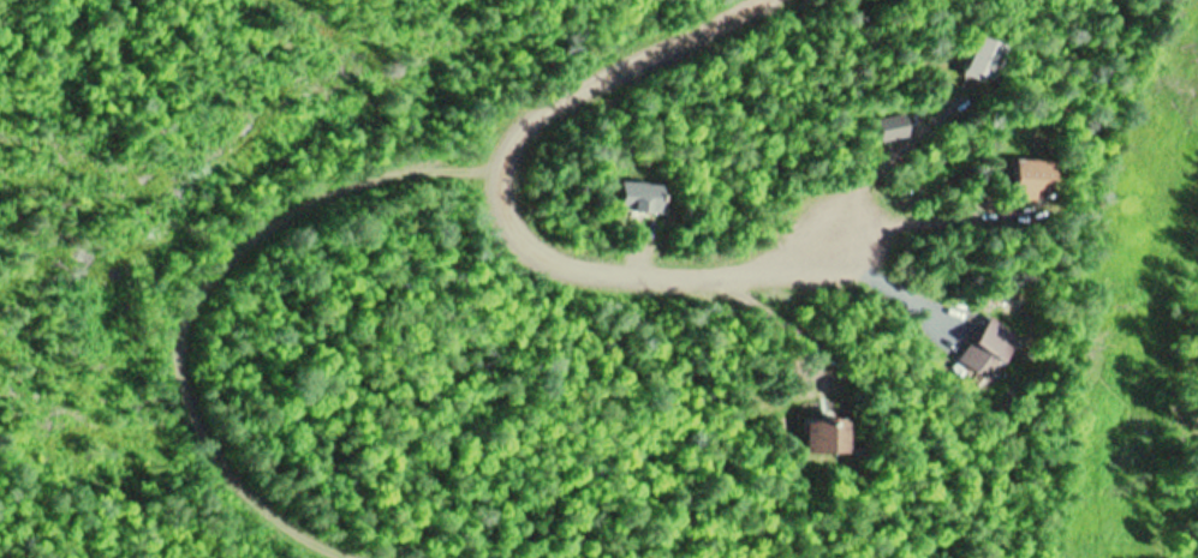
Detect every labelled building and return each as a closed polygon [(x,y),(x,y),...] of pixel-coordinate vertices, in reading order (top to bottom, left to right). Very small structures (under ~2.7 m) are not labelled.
[(957,74),(988,83),(997,47),(966,39),(957,74)] [(1006,205),(1039,206),(1039,199),(1047,199),(1048,161),(1008,160),(1006,205)] [(662,214),(662,188),(610,189),(611,216),(662,214)] [(1020,337),(988,316),(958,360),(990,382),(1020,337)] [(846,420),(800,420),(800,454),(846,454),(846,420)]
